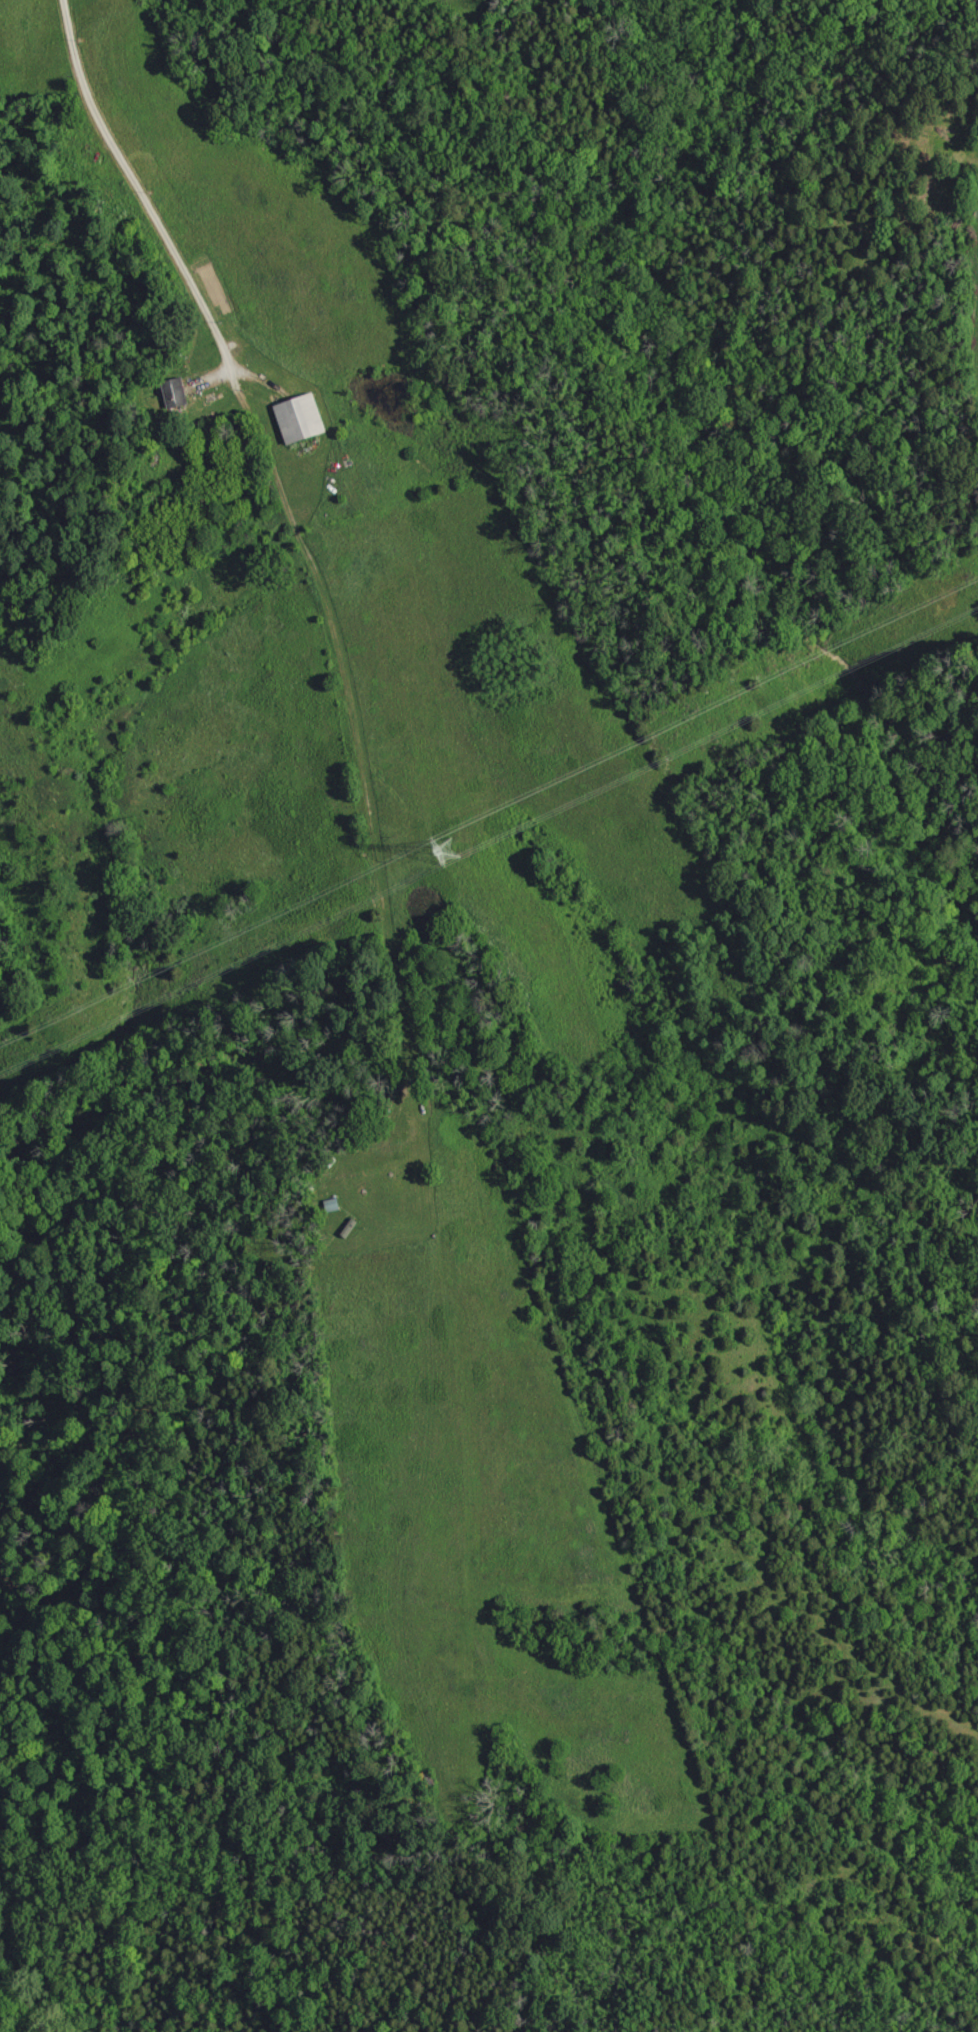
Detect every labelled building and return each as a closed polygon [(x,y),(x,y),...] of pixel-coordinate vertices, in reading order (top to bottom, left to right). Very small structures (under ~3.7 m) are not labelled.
[(190,409),(185,379),(164,382),(170,413),(190,409)] [(288,446),(328,434),(316,394),(276,406),(288,446)]
